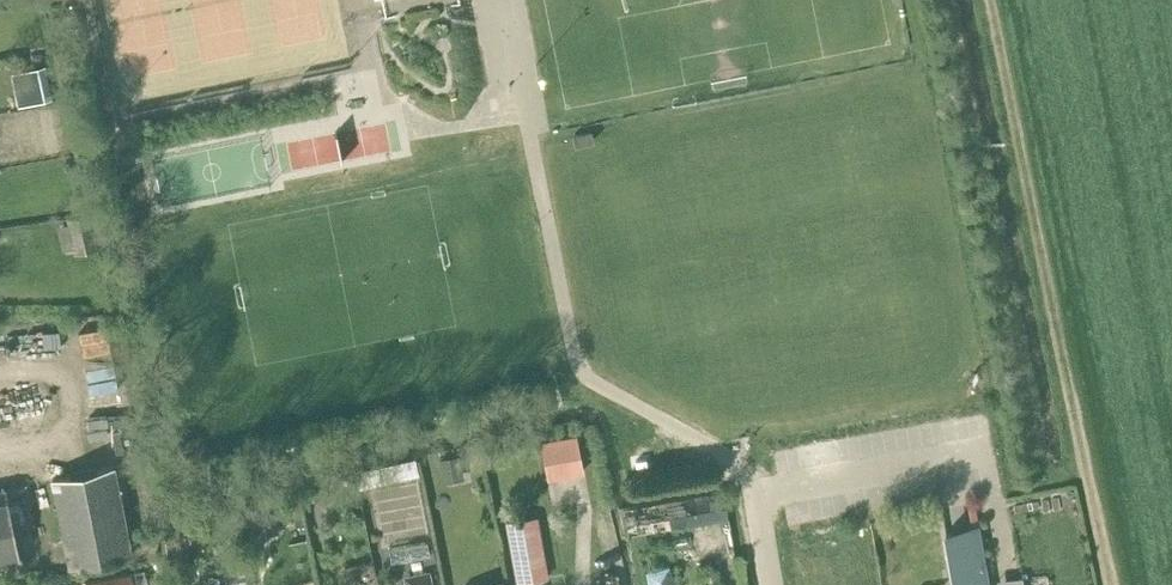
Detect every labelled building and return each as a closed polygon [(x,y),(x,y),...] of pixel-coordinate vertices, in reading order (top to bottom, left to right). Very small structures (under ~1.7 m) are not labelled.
[(385,16),(459,2),(459,0),(381,0),(385,16)] [(31,77),(36,101),(36,102),(52,99),(46,65),(29,68),(31,77)] [(540,440),(547,480),(583,473),(576,434),(540,440)] [(438,460),(443,483),(464,479),(459,456),(438,460)] [(418,474),(414,457),(408,458),(412,475),(418,474)] [(374,466),(377,482),(399,477),(396,461),(374,466)] [(69,565),(131,552),(114,467),(52,479),(69,565)] [(356,469),(359,486),(365,485),(362,468),(356,469)] [(12,528),(32,524),(25,486),(5,490),(5,489),(0,490),(0,563),(19,559),(12,528)] [(305,501),(323,499),(321,486),(304,489),(305,501)] [(724,490),(682,497),(624,507),(629,535),(687,525),(728,518),(724,490)] [(548,578),(536,514),(504,520),(516,583),(548,578)] [(949,554),(954,584),(988,584),(978,527),(945,533),(949,554)] [(405,584),(433,584),(430,571),(403,577),(405,584)] [(85,584),(133,584),(131,573),(85,582),(85,584)]
